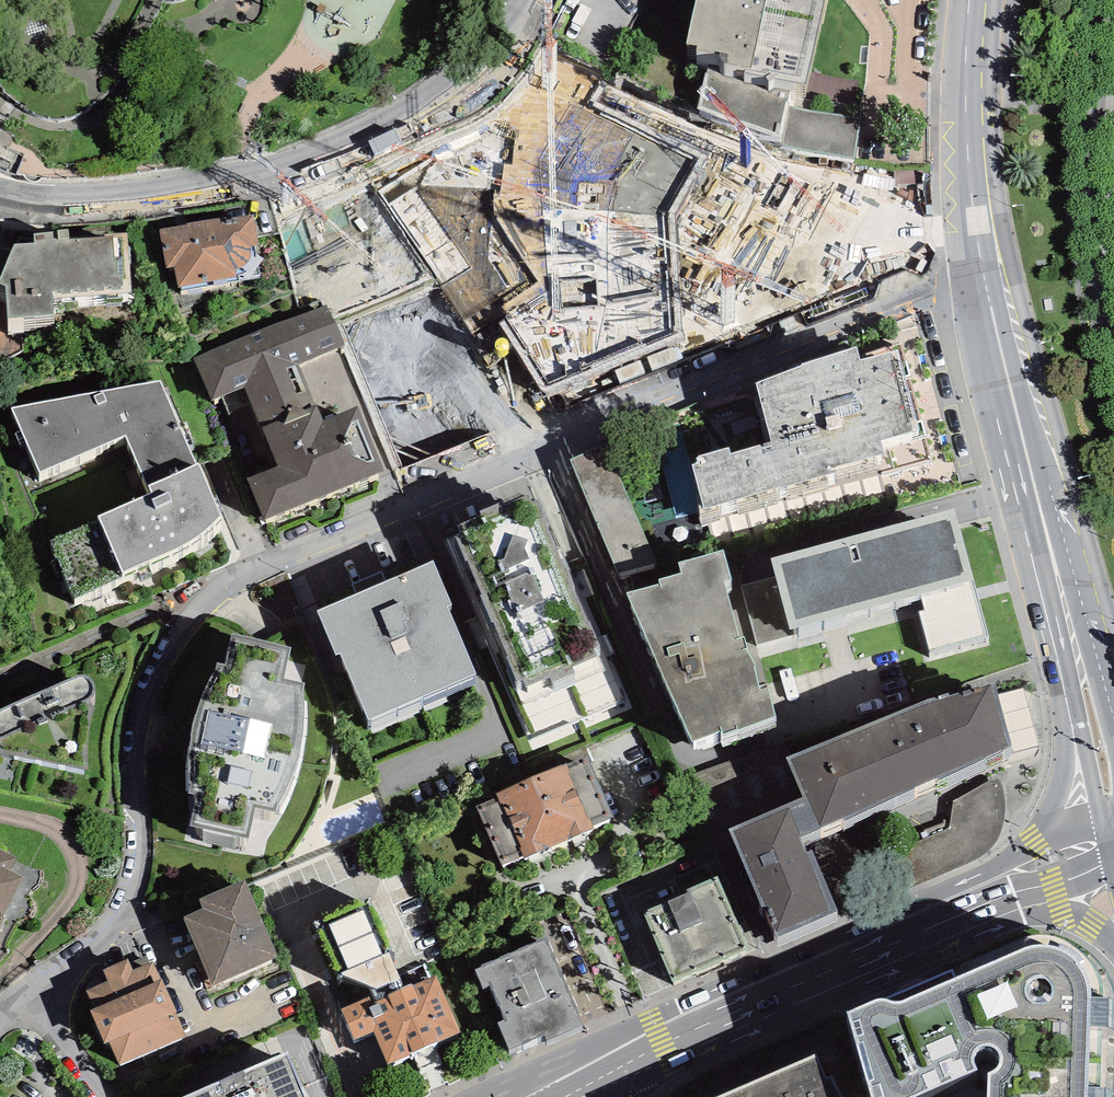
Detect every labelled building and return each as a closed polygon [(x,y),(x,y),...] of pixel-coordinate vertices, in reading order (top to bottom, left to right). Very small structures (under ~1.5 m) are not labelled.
[(686,44),(697,46),(697,49),(720,52),(719,57),(725,64),(745,68),(744,73),(766,76),(769,82),(774,78),(805,83),(824,0),(695,0),(686,44)] [(789,91),(707,68),(696,108),(779,135),(786,106),(789,91)] [(670,212),(699,158),(532,70),(483,128),(379,188),(470,340),(505,321),(539,388),(681,336),(670,212)] [(861,119),(786,106),(779,135),(783,135),(781,144),(852,159),(861,119)] [(321,189),(348,263),(394,246),(366,172),(321,189)] [(187,225),(159,229),(165,269),(174,266),(178,288),(182,287),(183,290),(238,281),(235,268),(239,268),(245,264),(249,259),(251,252),(250,247),(259,244),(254,213),(185,222),(187,225)] [(14,244),(0,281),(0,284),(5,286),(8,319),(54,315),(53,298),(131,293),(127,232),(113,232),(112,237),(70,238),(68,230),(34,233),(34,243),(14,244)] [(328,303),(194,358),(212,401),(244,387),(276,466),(248,477),(265,519),(385,470),(359,405),(324,420),(300,362),(345,344),(328,303)] [(920,429),(897,350),(860,360),(857,347),(802,363),(803,368),(755,382),(772,442),(730,454),(728,448),(697,456),(699,462),(693,464),(705,509),(877,460),(876,456),(884,454),(880,441),(920,429)] [(11,408),(39,473),(127,436),(148,485),(198,463),(160,382),(11,408)] [(605,443),(571,460),(618,574),(656,565),(605,443)] [(148,485),(152,492),(98,515),(100,518),(50,539),(75,598),(125,576),(123,572),(179,547),(201,534),(215,523),(220,516),(198,463),(148,485)] [(481,515),(456,525),(460,534),(455,536),(517,683),(523,681),(526,687),(549,677),(551,682),(574,672),(572,667),(598,656),(594,649),(600,646),(589,621),(587,622),(546,526),(548,524),(538,500),(532,502),(529,494),(505,504),(503,501),(479,511),(481,515)] [(955,508),(772,558),(777,576),(741,586),(756,645),(793,635),(791,629),(920,594),(924,610),(918,611),(929,651),(989,635),(955,508)] [(662,584),(627,592),(690,742),(720,732),(722,736),(775,718),(766,687),(760,689),(754,671),(755,666),(748,652),(745,637),(739,638),(724,581),(731,579),(723,550),(679,562),(682,574),(659,580),(662,584)] [(432,564),(317,612),(336,657),(339,655),(367,721),(475,675),(446,609),(450,607),(432,564)] [(291,648),(233,634),(225,666),(219,666),(214,671),(208,681),(201,698),(194,715),(191,731),(189,744),(190,762),(190,778),(193,791),(198,792),(190,825),(249,840),(256,808),(276,811),(278,804),(286,794),(293,775),(298,764),(303,741),(306,721),(306,704),(303,683),(285,677),(291,648)] [(947,694),(886,717),(916,788),(951,773),(998,753),(1011,747),(995,684),(949,697),(947,694)] [(0,732),(0,762),(91,726),(94,723),(96,718),(96,714),(95,709),(93,706),(89,702),(85,701),(81,700),(0,732)] [(916,788),(886,717),(786,759),(803,798),(787,805),(801,837),(916,788)] [(497,796),(476,805),(502,864),(522,856),(524,859),(593,829),(592,827),(614,817),(587,756),(567,765),(567,763),(496,794),(497,796)] [(949,828),(852,867),(869,906),(974,862),(985,853),(996,842),(1000,830),(1003,822),(1004,812),(1004,801),(1003,791),(1001,783),(998,778),(951,798),(951,810),(951,818),(949,828)] [(787,805),(729,829),(761,907),(765,905),(777,935),(837,910),(813,851),(807,853),(801,837),(787,805)] [(0,868),(0,939),(1,939),(23,899),(10,892),(18,878),(0,868)] [(717,877),(688,889),(689,894),(644,913),(674,982),(749,950),(717,877)] [(202,909),(183,917),(213,986),(278,959),(244,880),(198,900),(202,909)] [(369,988),(375,1002),(389,996),(388,994),(405,987),(390,952),(393,951),(369,899),(316,921),(340,974),(369,988)] [(1106,1088),(1100,1088),(1102,1027),(1109,1027),(1110,998),(1102,998),(1101,991),(1100,980),(1095,969),(1090,959),(1078,948),(1065,942),(1057,938),(1047,936),(1036,937),(1027,939),(952,969),(886,999),(879,998),(847,1011),(871,1096),(916,1096),(920,1096),(921,1096),(1106,1096),(1106,1088)] [(482,967),(475,970),(482,988),(490,985),(504,1020),(498,1022),(509,1049),(545,1035),(547,1041),(582,1025),(547,941),(545,942),(544,939),(481,965),(482,967)] [(109,981),(86,991),(94,1008),(89,1011),(103,1043),(109,1041),(121,1067),(187,1038),(154,963),(134,972),(129,959),(104,970),(109,981)] [(365,999),(340,1010),(354,1041),(372,1033),(387,1065),(411,1054),(412,1057),(437,1047),(436,1043),(460,1033),(436,977),(414,986),(413,984),(405,987),(388,994),(389,996),(375,1002),(372,1004),(369,998),(365,999)] [(834,1070),(827,1073),(818,1052),(714,1096),(846,1096),(834,1070)] [(184,1096),(307,1096),(289,1053),(184,1096)]
